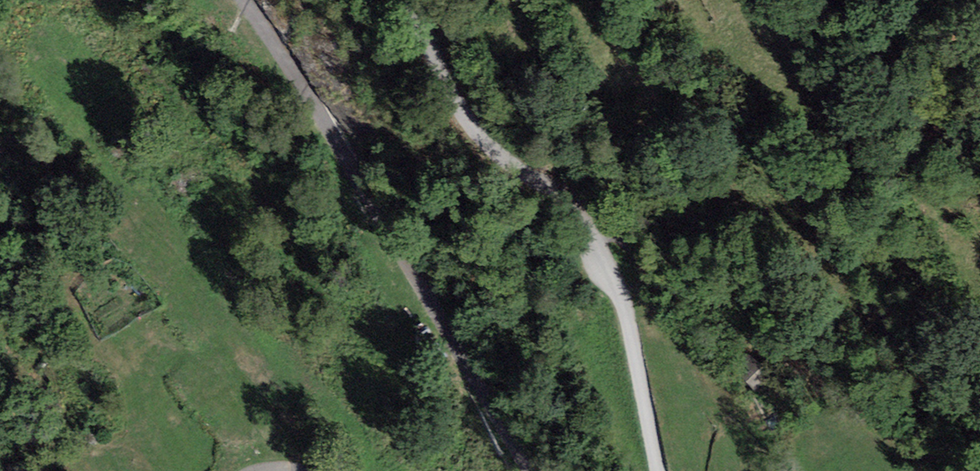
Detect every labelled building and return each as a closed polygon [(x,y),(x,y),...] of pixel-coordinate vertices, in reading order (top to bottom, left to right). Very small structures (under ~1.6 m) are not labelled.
[(749,352),(731,370),(754,392),(772,374),(749,352)]
